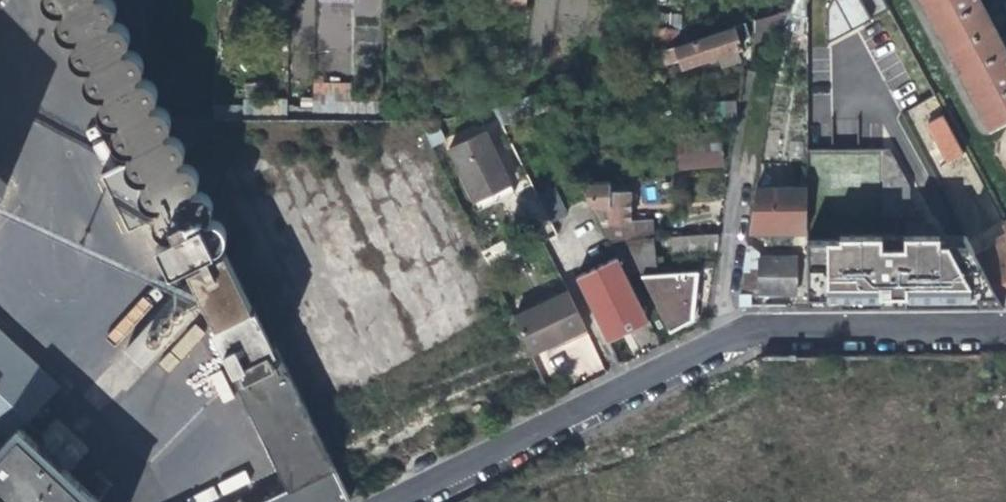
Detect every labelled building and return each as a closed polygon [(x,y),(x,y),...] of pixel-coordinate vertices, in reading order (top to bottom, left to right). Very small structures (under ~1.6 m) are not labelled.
[(170,269),(218,244),(219,243),(222,239),(223,235),(224,230),(222,226),(221,222),(217,219),(210,216),(207,216),(209,212),(210,209),(210,205),(209,201),(207,197),(204,193),(201,191),(197,190),(193,189),(195,186),(197,182),(197,177),(196,173),(194,169),(192,166),(190,165),(185,162),(180,161),(182,160),(184,155),(185,151),(185,148),(182,142),(179,139),(178,138),(173,136),(170,135),(172,131),(172,130),(173,125),(172,122),(168,116),(164,111),(163,110),(157,110),(155,110),(152,110),(152,109),(153,108),(155,106),(156,103),(157,101),(157,94),(155,90),(151,85),(149,84),(146,83),(143,82),(138,82),(141,78),(142,75),(142,71),(142,69),(140,64),(137,60),(133,58),(131,57),(127,56),(129,53),(130,48),(130,43),(128,37),(126,35),(122,31),(118,30),(113,29),(114,28),(116,25),(117,20),(116,15),(115,12),(113,8),(109,5),(104,3),(101,2),(103,0),(44,0),(45,3),(46,8),(48,12),(52,15),(56,18),(59,19),(62,19),(59,23),(58,26),(58,28),(58,33),(59,36),(60,39),(65,44),(71,46),(75,47),(78,46),(77,47),(75,49),(73,52),(72,56),(73,61),(74,64),(76,69),(80,71),(82,73),(85,74),(85,75),(87,75),(85,78),(84,83),(84,87),(85,91),(86,94),(89,97),(91,99),(93,99),(97,101),(98,101),(101,101),(104,100),(105,102),(103,102),(101,105),(98,110),(98,117),(100,122),(102,125),(106,129),(109,130),(114,131),(111,135),(111,140),(111,146),(113,149),(115,151),(118,153),(122,156),(127,156),(130,156),(106,168),(134,224),(149,217),(149,220),(150,225),(151,228),(153,231),(155,233),(158,235),(162,236),(165,237),(155,242),(170,269)] [(883,0),(833,0),(829,45),(864,27),(880,19),(890,13),(883,0)] [(1005,115),(1005,53),(978,0),(924,0),(943,36),(937,39),(949,63),(956,60),(990,124),(1005,115)] [(731,27),(677,45),(659,51),(662,61),(676,57),(680,65),(714,54),(718,63),(730,60),(740,57),(736,47),(739,46),(731,27)] [(313,83),(314,100),(350,98),(349,81),(313,83)] [(704,117),(731,116),(731,100),(703,102),(704,117)] [(963,151),(942,112),(927,121),(948,158),(963,151)] [(933,210),(881,124),(883,153),(879,219),(923,218),(922,210),(933,210)] [(678,167),(719,163),(716,130),(675,134),(678,167)] [(448,148),(475,204),(492,196),(496,204),(502,201),(516,194),(485,131),(448,148)] [(857,166),(878,166),(878,150),(810,150),(811,162),(857,162),(857,166)] [(606,203),(606,219),(627,218),(626,205),(626,188),(606,187),(606,178),(577,179),(589,203),(606,203)] [(750,236),(806,237),(807,188),(751,186),(750,236)] [(480,213),(496,204),(492,196),(475,204),(480,213)] [(602,231),(605,236),(650,234),(652,234),(650,218),(627,218),(606,219),(597,219),(600,226),(602,231)] [(1005,230),(1000,220),(988,227),(993,236),(996,235),(998,238),(974,251),(1001,302),(1005,300),(1005,232),(1005,230)] [(607,240),(605,236),(602,231),(563,250),(602,328),(615,322),(619,331),(627,327),(632,324),(628,315),(640,309),(622,272),(607,240)] [(713,247),(715,231),(669,233),(670,249),(713,247)] [(804,238),(805,304),(880,303),(880,302),(895,302),(895,296),(903,296),(903,303),(964,303),(973,298),(939,233),(907,234),(908,263),(902,264),(901,245),(879,245),(879,239),(879,234),(837,234),(837,238),(804,238)] [(965,233),(939,233),(973,298),(964,303),(990,305),(1001,302),(974,251),(965,233)] [(650,234),(607,240),(622,272),(654,267),(652,252),(650,234)] [(902,239),(879,239),(879,245),(901,245),(902,264),(908,263),(907,234),(902,234),(902,239)] [(746,246),(742,270),(757,269),(757,257),(746,246)] [(190,268),(214,319),(242,288),(223,249),(189,265),(190,268)] [(792,257),(757,257),(757,269),(742,270),(737,306),(739,305),(773,305),(785,304),(785,292),(792,292),(792,257)] [(190,268),(173,275),(186,305),(192,317),(195,314),(208,325),(214,319),(190,268)] [(641,275),(646,287),(666,327),(687,318),(690,297),(693,274),(648,275),(641,275)] [(242,288),(214,319),(234,365),(232,373),(282,478),(264,487),(268,497),(253,501),(334,501),(347,496),(242,288)] [(548,352),(562,346),(559,340),(565,338),(568,336),(570,342),(587,333),(567,292),(513,318),(530,354),(545,347),(548,352)] [(628,315),(632,324),(645,318),(640,309),(628,315)] [(615,322),(602,328),(606,337),(619,331),(615,322)] [(18,421),(23,425),(29,419),(34,413),(29,409),(52,385),(0,336),(0,440),(18,421)] [(562,346),(570,342),(568,336),(565,338),(559,340),(562,346)] [(15,431),(0,449),(0,501),(97,501),(15,431)]
